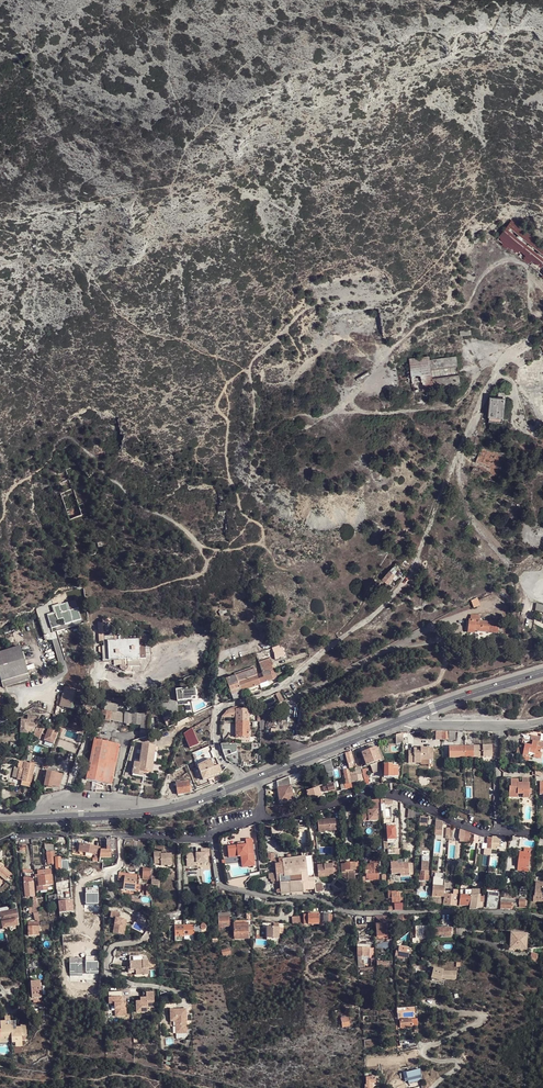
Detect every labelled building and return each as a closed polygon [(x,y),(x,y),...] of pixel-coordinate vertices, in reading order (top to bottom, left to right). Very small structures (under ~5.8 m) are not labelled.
[(542,278),(542,245),(512,221),(496,240),(542,278)] [(429,354),(409,357),(414,392),(434,389),(433,386),(429,359),(429,354)] [(457,355),(429,359),(433,386),(460,383),(457,355)] [(505,396),(492,395),(490,414),(503,415),(505,396)] [(59,470),(65,490),(73,487),(66,467),(59,470)] [(527,486),(529,478),(523,477),(522,477),(520,484),(527,486)] [(61,492),(70,519),(77,517),(82,514),(79,505),(73,487),(65,490),(61,492)] [(85,503),(79,505),(82,514),(88,513),(85,503)] [(390,569),(383,578),(387,582),(393,577),(396,579),(398,575),(390,569)] [(477,597),(470,600),(473,607),(480,605),(477,597)] [(81,619),(78,607),(69,609),(67,601),(53,605),(55,613),(47,615),(50,626),(81,619)] [(535,610),(542,612),(542,604),(536,603),(535,610)] [(491,621),(479,619),(470,618),(468,631),(475,632),(475,628),(477,628),(477,629),(489,631),(491,621)] [(8,643),(15,641),(13,631),(6,633),(8,643)] [(114,636),(99,636),(99,641),(104,641),(104,645),(102,645),(102,646),(99,647),(99,653),(102,653),(103,660),(114,659),(115,665),(121,664),(120,666),(124,670),(129,666),(141,665),(141,657),(147,657),(146,638),(114,640),(114,636)] [(1,681),(28,673),(19,645),(0,651),(0,676),(1,681)] [(274,657),(284,657),(284,650),(280,650),(280,646),(274,646),(274,657)] [(254,668),(226,678),(227,679),(224,679),(230,693),(231,693),(232,695),(238,694),(237,692),(243,689),(246,694),(266,689),(264,681),(276,677),(273,668),(275,667),(273,660),(270,661),(269,658),(259,662),(264,676),(259,678),(254,668)] [(332,669),(329,664),(323,668),(326,672),(332,669)] [(28,673),(1,681),(4,688),(30,680),(28,673)] [(80,692),(66,688),(63,698),(72,700),(71,704),(74,705),(74,701),(75,701),(77,692),(80,693),(80,692)] [(195,688),(176,690),(178,701),(192,699),(192,697),(196,696),(195,688)] [(86,694),(80,693),(77,692),(75,701),(84,703),(86,694)] [(72,700),(63,698),(61,707),(72,709),(74,705),(71,704),(72,700)] [(105,718),(125,720),(125,719),(126,708),(134,708),(133,700),(125,701),(105,701),(104,708),(103,708),(102,714),(106,715),(105,718)] [(236,736),(250,736),(250,709),(237,708),(237,705),(229,708),(223,715),(236,716),(236,736)] [(125,719),(133,719),(134,708),(126,708),(125,719)] [(172,714),(163,718),(167,725),(175,722),(172,714)] [(35,732),(39,722),(39,716),(32,715),(31,720),(28,720),(22,719),(21,733),(28,734),(29,732),(35,732)] [(46,725),(39,722),(35,732),(34,734),(41,737),(43,732),(46,725)] [(59,730),(46,725),(43,732),(47,733),(46,739),(55,742),(59,730)] [(192,727),(183,733),(189,747),(199,743),(192,727)] [(120,743),(94,738),(85,778),(111,783),(120,743)] [(139,768),(151,771),(153,760),(154,755),(154,751),(156,745),(143,743),(139,762),(138,769),(139,768)] [(239,743),(224,743),(223,750),(225,756),(228,756),(240,764),(239,743)] [(476,745),(466,746),(466,757),(476,756),(476,745)] [(476,745),(476,756),(485,756),(485,745),(476,745)] [(494,745),(485,745),(485,756),(494,756),(494,745)] [(528,745),(524,745),(523,749),(522,756),(519,755),(519,761),(528,762),(529,754),(533,755),(539,755),(540,753),(540,748),(530,746),(528,745)] [(451,746),(451,757),(458,757),(466,757),(466,746),(451,746)] [(419,750),(410,750),(410,762),(422,763),(422,759),(435,759),(435,747),(422,747),(422,749),(421,751),(419,750)] [(377,748),(363,752),(365,758),(368,765),(372,764),(379,761),(382,760),(378,749),(377,748)] [(203,755),(195,758),(196,765),(198,764),(205,761),(205,760),(203,755)] [(216,756),(211,758),(213,762),(214,766),(219,764),(218,761),(216,756)] [(207,768),(214,766),(213,762),(211,758),(205,760),(205,761),(207,768)] [(332,758),(322,763),(327,766),(328,773),(329,772),(334,772),(333,762),(332,758)] [(15,778),(22,779),(24,770),(23,770),(25,762),(20,760),(15,778)] [(222,771),(219,764),(214,766),(207,768),(205,761),(198,764),(198,766),(203,779),(222,771)] [(22,779),(31,781),(35,763),(25,762),(23,770),(24,770),(22,779)] [(394,764),(386,764),(386,777),(400,777),(400,765),(394,765),(394,764)] [(345,770),(347,780),(350,779),(351,782),(351,783),(352,783),(364,780),(362,774),(365,774),(364,769),(363,766),(356,767),(357,771),(352,772),(351,769),(345,770)] [(45,784),(53,786),(53,784),(56,771),(48,769),(45,784)] [(62,772),(56,771),(53,784),(60,785),(62,772)] [(291,778),(278,782),(279,788),(292,786),(291,778)] [(177,781),(179,793),(190,791),(189,780),(177,781)] [(518,780),(510,780),(511,787),(509,788),(509,794),(517,794),(522,794),(522,796),(529,796),(529,784),(518,783),(518,780)] [(292,786),(279,788),(281,803),(294,800),(292,786)] [(310,800),(322,797),(320,787),(308,790),(310,800)] [(378,811),(364,812),(365,823),(379,821),(378,811)] [(337,821),(319,822),(320,833),(338,832),(337,821)] [(444,822),(437,821),(436,835),(443,836),(444,822)] [(452,840),(454,825),(446,824),(445,839),(452,840)] [(396,825),(388,825),(389,843),(397,842),(396,825)] [(240,846),(229,847),(230,858),(242,856),(249,856),(250,867),(256,866),(254,839),(247,840),(248,845),(247,845),(240,846)] [(115,842),(107,841),(107,852),(101,852),(100,860),(111,861),(111,852),(115,852),(115,842)] [(54,855),(54,847),(45,846),(45,856),(47,856),(48,864),(53,864),(51,855),(54,855)] [(80,847),(79,854),(91,856),(92,849),(80,847)] [(519,872),(530,873),(533,848),(527,847),(526,851),(522,851),(519,872)] [(92,849),(91,856),(98,857),(99,855),(100,855),(100,854),(99,854),(99,850),(92,849)] [(201,853),(186,854),(187,865),(197,865),(197,864),(208,863),(208,857),(210,857),(210,849),(201,849),(201,853)] [(162,852),(155,852),(155,863),(162,863),(162,865),(173,864),(172,853),(162,854),(162,852)] [(91,856),(79,854),(78,858),(88,860),(87,861),(97,862),(98,857),(91,856)] [(276,874),(268,875),(268,880),(271,880),(271,882),(272,882),(272,885),(275,885),(275,890),(275,894),(280,894),(280,895),(291,895),(304,894),(304,891),(306,891),(306,889),(316,889),(314,869),(308,869),(308,859),(283,860),(271,861),(271,863),(275,862),(276,874)] [(415,873),(415,861),(400,863),(400,861),(393,861),(394,873),(402,872),(403,874),(415,873)] [(356,864),(346,864),(346,865),(343,865),(343,873),(351,872),(351,871),(356,871),(356,864)] [(0,878),(6,883),(12,876),(8,872),(9,870),(7,868),(5,870),(0,865),(0,878)] [(334,865),(318,866),(319,876),(335,875),(334,865)] [(380,880),(380,865),(368,865),(368,880),(380,880)] [(430,871),(423,871),(423,875),(422,875),(421,881),(431,881),(431,876),(430,876),(430,871)] [(25,899),(34,898),(31,872),(22,873),(25,899)] [(39,889),(52,888),(51,873),(37,874),(37,876),(35,877),(35,881),(38,880),(39,889)] [(252,876),(226,881),(228,884),(231,886),(234,886),(242,888),(248,890),(249,887),(247,884),(249,882),(250,882),(252,879),(253,879),(252,876)] [(434,897),(445,898),(447,877),(436,876),(434,897)] [(137,880),(125,879),(124,883),(124,886),(123,890),(135,892),(137,880)] [(160,879),(152,880),(152,885),(152,887),(152,888),(161,887),(160,879)] [(98,889),(86,889),(86,904),(98,904),(98,889)] [(334,895),(324,892),(322,898),(332,901),(334,895)] [(472,904),(473,897),(474,892),(471,892),(467,892),(462,892),(461,904),(461,907),(472,907),(472,904)] [(398,893),(393,893),(393,905),(402,905),(401,899),(398,899),(398,893)] [(73,913),(72,899),(59,900),(60,918),(62,918),(62,914),(73,913)] [(491,899),(490,899),(488,908),(498,910),(500,900),(499,900),(491,899)] [(2,931),(18,928),(16,920),(18,920),(17,911),(11,912),(8,912),(0,914),(0,922),(2,931)] [(120,915),(112,914),(111,920),(116,921),(114,931),(118,932),(117,935),(123,937),(125,922),(119,921),(120,915)] [(320,924),(320,914),(308,914),(309,923),(309,924),(320,924)] [(300,916),(292,916),(293,924),(301,924),(300,916)] [(230,917),(219,918),(219,927),(221,927),(230,926),(230,917)] [(451,918),(451,922),(443,923),(443,930),(436,931),(436,938),(443,937),(443,939),(453,938),(453,930),(454,929),(453,917),(452,917),(451,918)] [(195,927),(185,927),(185,937),(195,937),(195,935),(202,934),(202,932),(206,932),(206,929),(206,927),(205,925),(204,924),(202,924),(201,925),(200,927),(195,927)] [(248,926),(235,927),(236,939),(249,938),(248,934),(248,926)] [(185,927),(176,928),(176,934),(176,943),(185,943),(185,940),(185,937),(185,927)] [(267,927),(267,937),(272,938),(279,938),(279,934),(283,934),(283,928),(279,928),(274,927),(267,927)] [(36,928),(27,928),(28,937),(36,937),(36,935),(36,928)] [(384,928),(374,928),(375,941),(384,941),(384,928)] [(532,933),(515,932),(514,948),(531,949),(532,933)] [(362,950),(358,950),(358,958),(362,958),(370,957),(370,950),(362,950)] [(99,957),(86,958),(86,973),(99,973),(99,957)] [(143,957),(131,958),(131,971),(149,970),(149,962),(144,963),(143,957)] [(82,959),(70,959),(70,975),(83,975),(82,959)] [(444,968),(434,967),(431,978),(441,980),(442,978),(444,970),(444,968)] [(456,979),(457,971),(444,970),(442,978),(456,979)] [(41,984),(31,985),(32,994),(32,1000),(42,1000),(41,984)] [(141,1001),(137,1002),(137,1012),(144,1012),(144,1008),(144,1007),(155,1007),(154,992),(143,993),(144,998),(144,1001),(141,1001)] [(124,997),(111,998),(111,1003),(117,1003),(117,1015),(125,1015),(124,1002),(124,997)] [(185,1009),(170,1009),(170,1019),(176,1019),(177,1025),(175,1025),(175,1032),(186,1032),(185,1009)] [(347,1013),(340,1015),(342,1024),(349,1022),(347,1013)] [(6,1040),(11,1039),(10,1022),(9,1017),(4,1018),(4,1022),(0,1023),(0,1044),(6,1044),(6,1040)] [(401,1027),(413,1027),(413,1019),(400,1019),(401,1027)] [(15,1022),(10,1022),(11,1039),(11,1044),(14,1044),(15,1048),(22,1047),(21,1042),(26,1041),(25,1026),(20,1026),(20,1028),(15,1028),(15,1022)] [(409,1083),(422,1080),(420,1069),(406,1072),(409,1083)] [(366,1078),(366,1086),(365,1086),(365,1087),(372,1087),(371,1084),(375,1084),(375,1078),(366,1078)]
